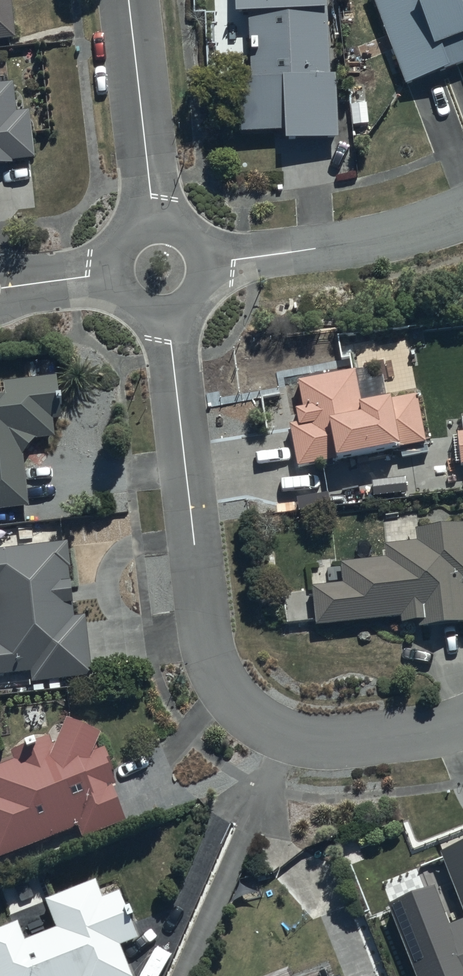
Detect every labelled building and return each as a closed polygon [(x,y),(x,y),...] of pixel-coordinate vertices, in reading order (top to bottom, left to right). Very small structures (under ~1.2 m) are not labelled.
[(14,44),(10,0),(0,0),(0,45),(14,44)] [(236,41),(249,41),(251,85),(238,86),(241,139),(284,137),(285,148),(339,145),(336,82),(331,82),(327,0),(234,0),(236,41)] [(404,91),(462,70),(462,0),(371,0),(404,91)] [(12,168),(12,166),(35,163),(29,116),(15,118),(11,88),(2,89),(0,77),(0,170),(12,168)] [(354,376),(298,386),(302,416),(297,417),(298,429),(290,430),(296,472),(335,466),(335,470),(400,459),(399,453),(427,448),(419,402),(389,407),(389,412),(361,417),(354,376)] [(33,444),(55,442),(54,424),(59,424),(57,383),(4,387),(6,406),(0,407),(0,512),(26,510),(23,459),(33,444)] [(323,586),(312,588),(316,631),(401,622),(402,628),(418,626),(419,633),(462,628),(462,588),(462,582),(462,530),(417,535),(418,547),(386,550),(387,563),(341,568),(343,584),(335,585),(335,589),(323,590),(323,586)] [(31,678),(32,689),(92,682),(85,621),(73,622),(68,575),(71,574),(68,548),(0,556),(0,682),(31,678)] [(78,833),(82,844),(126,826),(112,792),(116,791),(111,779),(114,778),(103,750),(97,752),(100,743),(66,729),(57,750),(46,745),(11,757),(14,766),(0,771),(0,864),(78,833)] [(131,930),(134,929),(129,915),(125,916),(117,897),(102,904),(94,885),(43,906),(54,932),(25,944),(18,928),(0,935),(0,975),(129,975),(120,953),(137,945),(131,930)]
